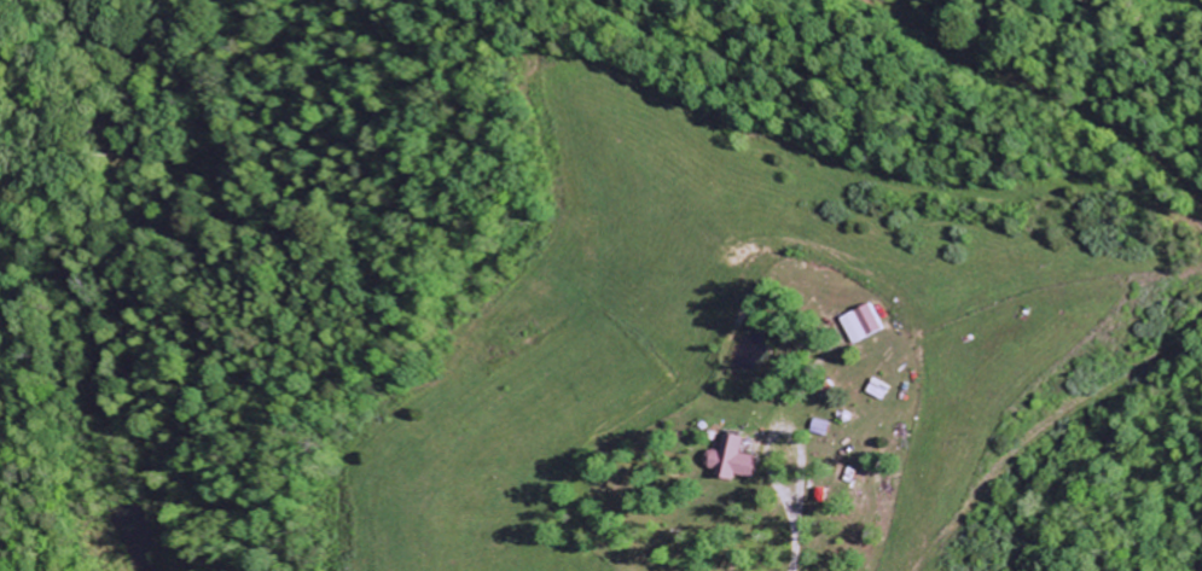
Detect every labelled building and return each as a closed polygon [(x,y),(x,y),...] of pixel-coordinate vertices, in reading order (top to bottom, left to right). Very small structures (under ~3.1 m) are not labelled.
[(839,319),(850,345),(880,331),(869,306),(839,319)] [(750,481),(755,459),(737,455),(740,441),(719,437),(715,455),(702,453),(698,474),(730,481),(731,477),(750,481)]
